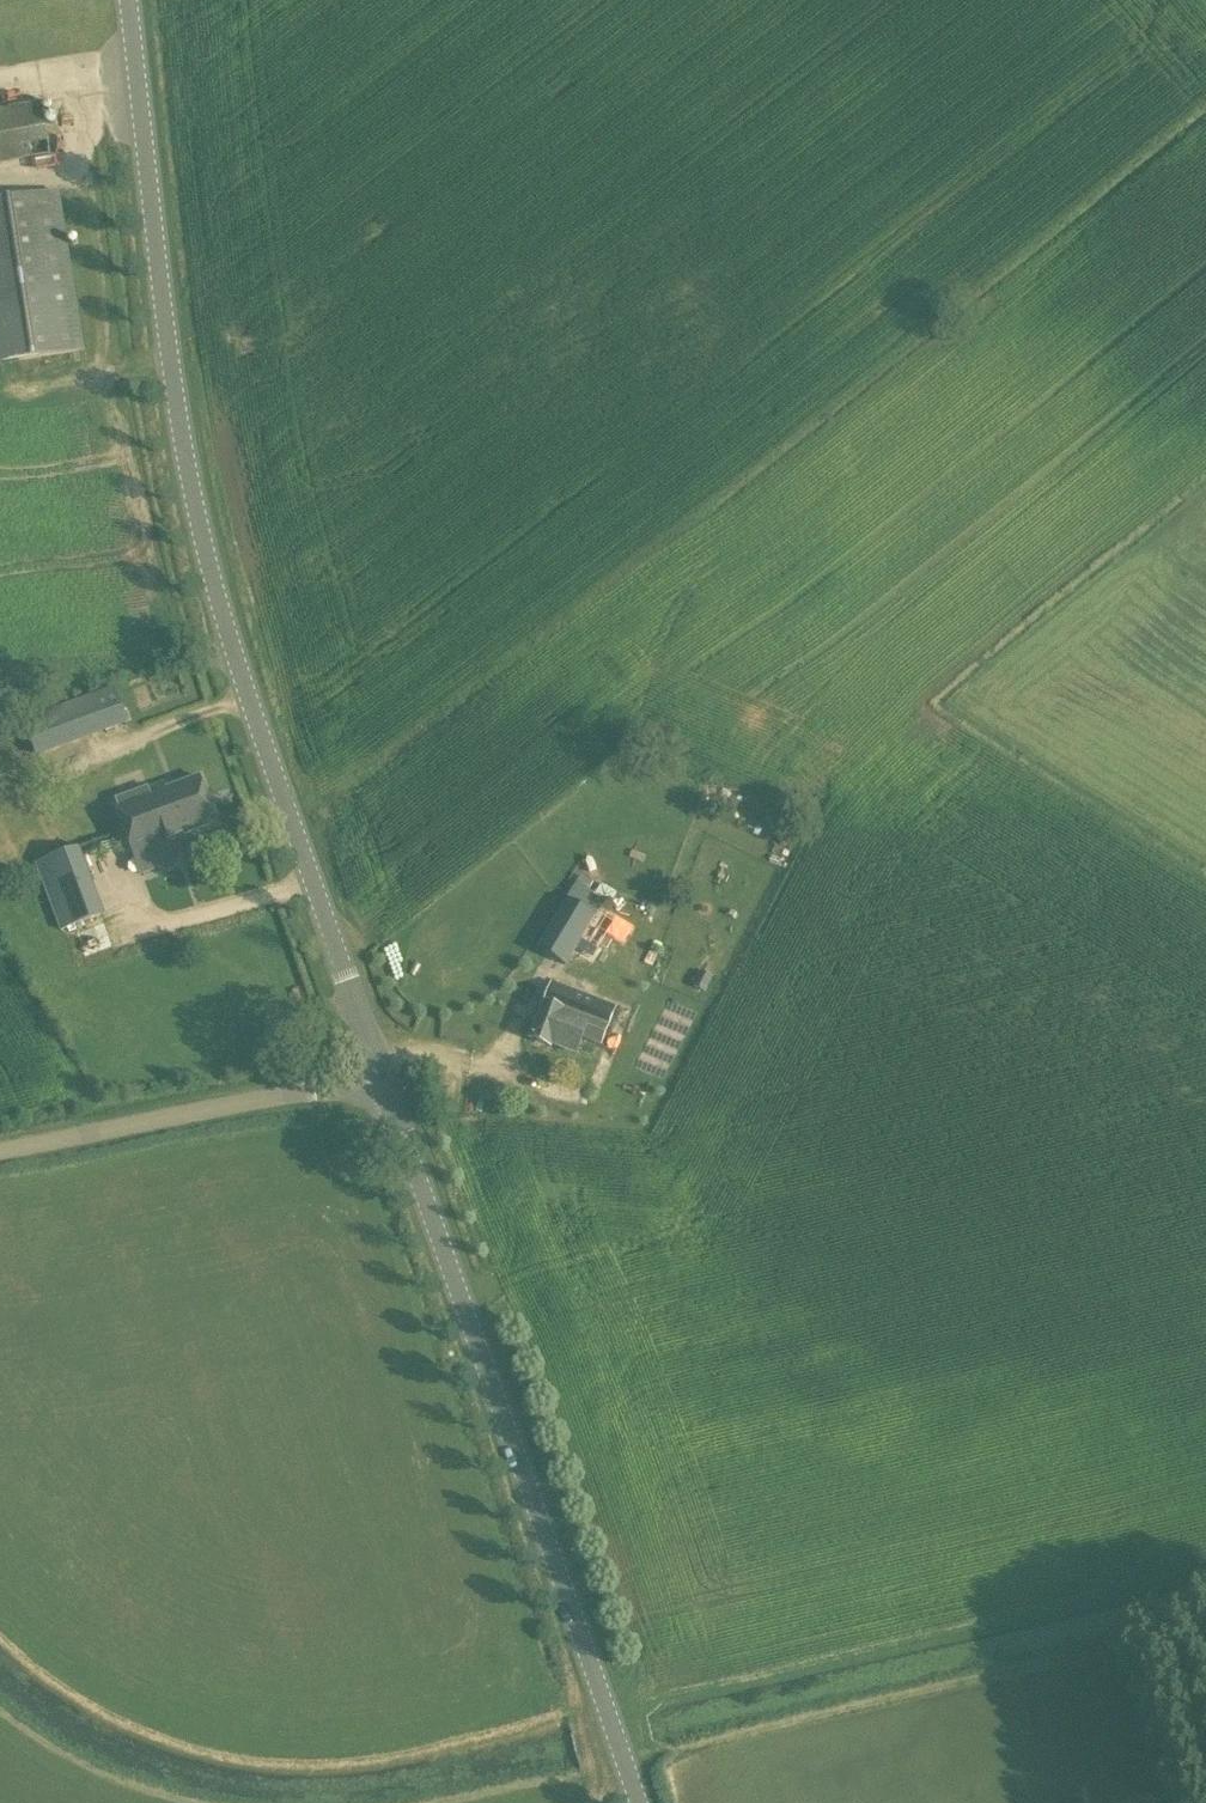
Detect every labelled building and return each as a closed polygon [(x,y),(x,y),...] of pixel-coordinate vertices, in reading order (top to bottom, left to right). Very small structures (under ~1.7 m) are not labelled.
[(50,155),(41,101),(0,107),(0,163),(50,155)] [(84,350),(59,190),(0,199),(0,363),(84,350)] [(104,732),(129,723),(115,686),(90,695),(104,732)] [(61,748),(47,711),(23,720),(36,757),(61,748)] [(125,830),(207,798),(199,775),(164,788),(161,782),(114,800),(125,830)] [(207,798),(125,830),(136,859),(185,841),(182,835),(216,822),(207,798)] [(61,929),(100,915),(75,849),(36,864),(61,929)] [(567,965),(606,900),(575,882),(549,925),(545,923),(534,941),(538,944),(536,947),(567,965)] [(595,999),(551,982),(544,1001),(542,1001),(528,1038),(550,1047),(551,1044),(576,1054),(583,1038),(600,1045),(620,994),(600,987),(595,999)]
